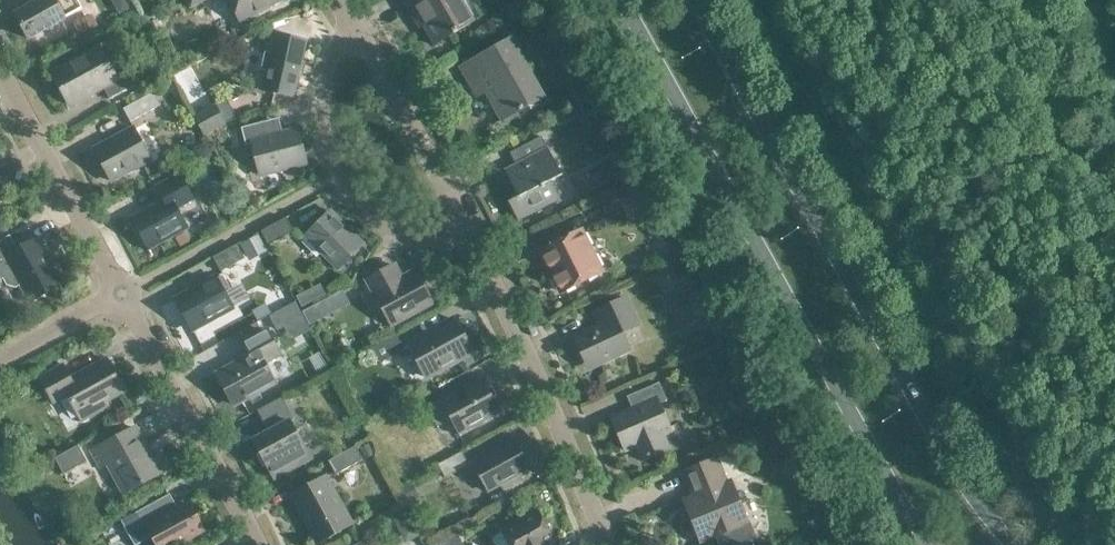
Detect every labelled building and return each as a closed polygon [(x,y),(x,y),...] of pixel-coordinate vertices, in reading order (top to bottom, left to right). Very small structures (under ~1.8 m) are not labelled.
[(35,2),(14,13),(28,38),(82,8),(77,0),(33,0),(35,2)] [(115,5),(119,12),(133,5),(130,0),(116,0),(115,5)] [(282,0),(228,0),(240,23),(282,0)] [(479,18),(469,0),(461,0),(460,0),(402,0),(409,12),(417,8),(425,22),(421,24),(422,26),(422,25),(433,44),(433,45),(479,18)] [(91,15),(73,24),(78,34),(96,25),(91,15)] [(294,97),(299,76),(307,41),(274,33),(270,52),(265,51),(261,69),(266,71),(262,90),(294,97)] [(543,98),(510,39),(461,67),(473,88),(481,83),(502,121),(543,98)] [(115,77),(99,48),(52,73),(69,104),(102,86),(109,98),(137,83),(130,69),(115,77)] [(188,73),(176,79),(182,89),(189,86),(191,79),(188,73)] [(123,108),(130,121),(160,105),(153,92),(123,108)] [(214,105),(194,115),(205,135),(224,124),(214,105)] [(277,118),(242,127),(246,144),(251,143),(260,174),(305,163),(297,130),(281,134),(277,118)] [(111,181),(150,159),(133,127),(93,149),(111,181)] [(561,175),(541,136),(529,142),(535,154),(504,170),(518,196),(508,201),(517,220),(559,198),(550,181),(561,175)] [(131,219),(148,248),(187,227),(176,208),(194,199),(180,174),(156,187),(163,201),(131,219)] [(338,269),(363,244),(330,210),(327,214),(329,216),(321,224),(319,222),(305,236),(338,269)] [(293,231),(286,217),(260,231),(268,245),(293,231)] [(605,270),(584,229),(544,248),(557,274),(554,275),(561,289),(564,287),(565,289),(605,270)] [(256,234),(241,242),(249,256),(264,248),(256,234)] [(0,240),(0,280),(3,279),(7,287),(13,289),(21,284),(30,301),(61,284),(36,239),(11,253),(4,238),(0,240)] [(244,258),(236,244),(213,257),(220,270),(244,258)] [(374,293),(377,300),(376,300),(375,305),(378,311),(383,312),(384,312),(391,325),(432,302),(415,271),(401,278),(394,265),(367,279),(374,293)] [(693,269),(690,274),(692,280),(697,283),(703,282),(706,276),(705,271),(699,268),(693,269)] [(192,330),(233,308),(216,276),(175,298),(192,330)] [(347,287),(324,300),(328,308),(351,295),(347,287)] [(303,292),(295,296),(301,306),(309,302),(303,292)] [(623,299),(591,314),(597,326),(573,337),(588,369),(629,350),(621,332),(635,326),(623,299)] [(294,302),(268,317),(276,332),(303,317),(294,302)] [(425,377),(472,351),(454,319),(408,345),(425,377)] [(727,320),(715,324),(719,336),(731,332),(727,320)] [(280,354),(267,329),(242,342),(250,356),(217,375),(233,404),(274,382),(264,363),(280,354)] [(405,349),(397,334),(371,348),(380,363),(405,349)] [(71,378),(63,364),(39,378),(53,403),(67,395),(81,421),(107,406),(104,401),(124,390),(107,359),(71,378)] [(464,388),(470,398),(459,404),(453,392),(426,407),(437,427),(450,420),(459,435),(500,413),(481,378),(464,388)] [(659,383),(635,393),(640,406),(614,417),(628,448),(636,445),(642,460),(665,450),(658,435),(670,430),(658,404),(667,400),(659,383)] [(269,432),(253,441),(266,466),(273,478),(310,458),(303,446),(290,421),(294,419),(287,407),(282,397),(257,410),(262,420),(269,432)] [(147,455),(132,428),(91,451),(100,468),(109,462),(126,492),(167,470),(156,450),(147,455)] [(767,430),(756,434),(760,443),(771,439),(767,430)] [(529,469),(513,439),(471,461),(488,491),(529,469)] [(368,443),(360,448),(365,457),(373,453),(368,443)] [(87,461),(78,445),(54,458),(63,474),(87,461)] [(363,459),(355,446),(328,461),(335,474),(363,459)] [(468,464),(461,451),(437,464),(444,477),(468,464)] [(684,471),(694,496),(684,500),(701,542),(716,535),(720,544),(751,544),(749,541),(754,539),(747,523),(730,481),(725,483),(715,459),(684,471)] [(350,524),(324,477),(292,494),(318,542),(350,524)] [(410,482),(400,487),(408,503),(418,497),(410,482)] [(121,521),(134,544),(136,544),(151,537),(156,544),(175,544),(201,531),(186,503),(177,508),(169,494),(121,521)] [(406,510),(390,518),(397,531),(413,523),(406,510)] [(537,511),(501,530),(503,534),(494,538),(494,542),(495,544),(548,544),(547,543),(553,540),(537,511)]
